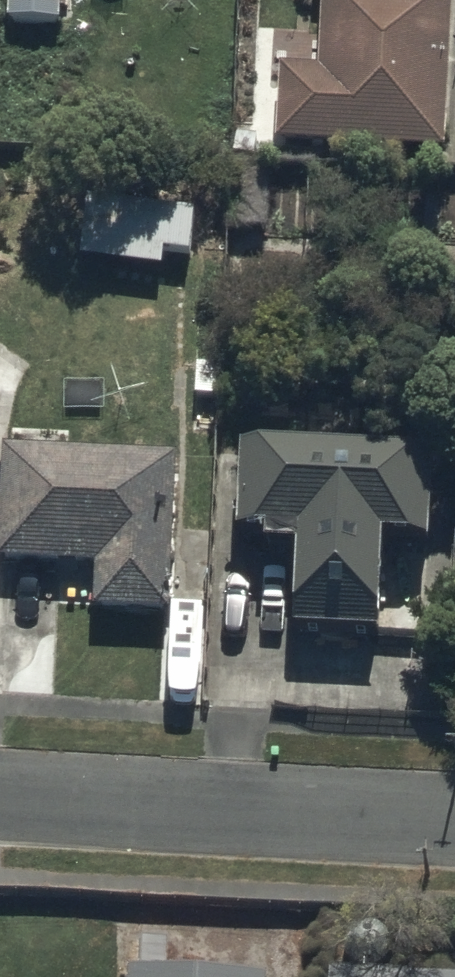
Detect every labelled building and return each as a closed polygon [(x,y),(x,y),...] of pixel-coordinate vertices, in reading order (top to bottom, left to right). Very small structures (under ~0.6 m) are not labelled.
[(59,0),(8,0),(8,26),(59,27),(59,0)] [(454,0),(321,0),(316,69),(284,67),(279,139),(445,149),(454,0)] [(192,212),(84,202),(78,264),(161,272),(163,253),(187,255),(192,212)] [(432,456),(243,447),(239,532),(295,535),(290,630),(378,634),(382,538),(428,541),(432,456)] [(4,448),(0,546),(0,561),(96,565),(94,609),(168,612),(174,456),(4,448)] [(135,945),(133,976),(262,976),(264,951),(135,945)]
